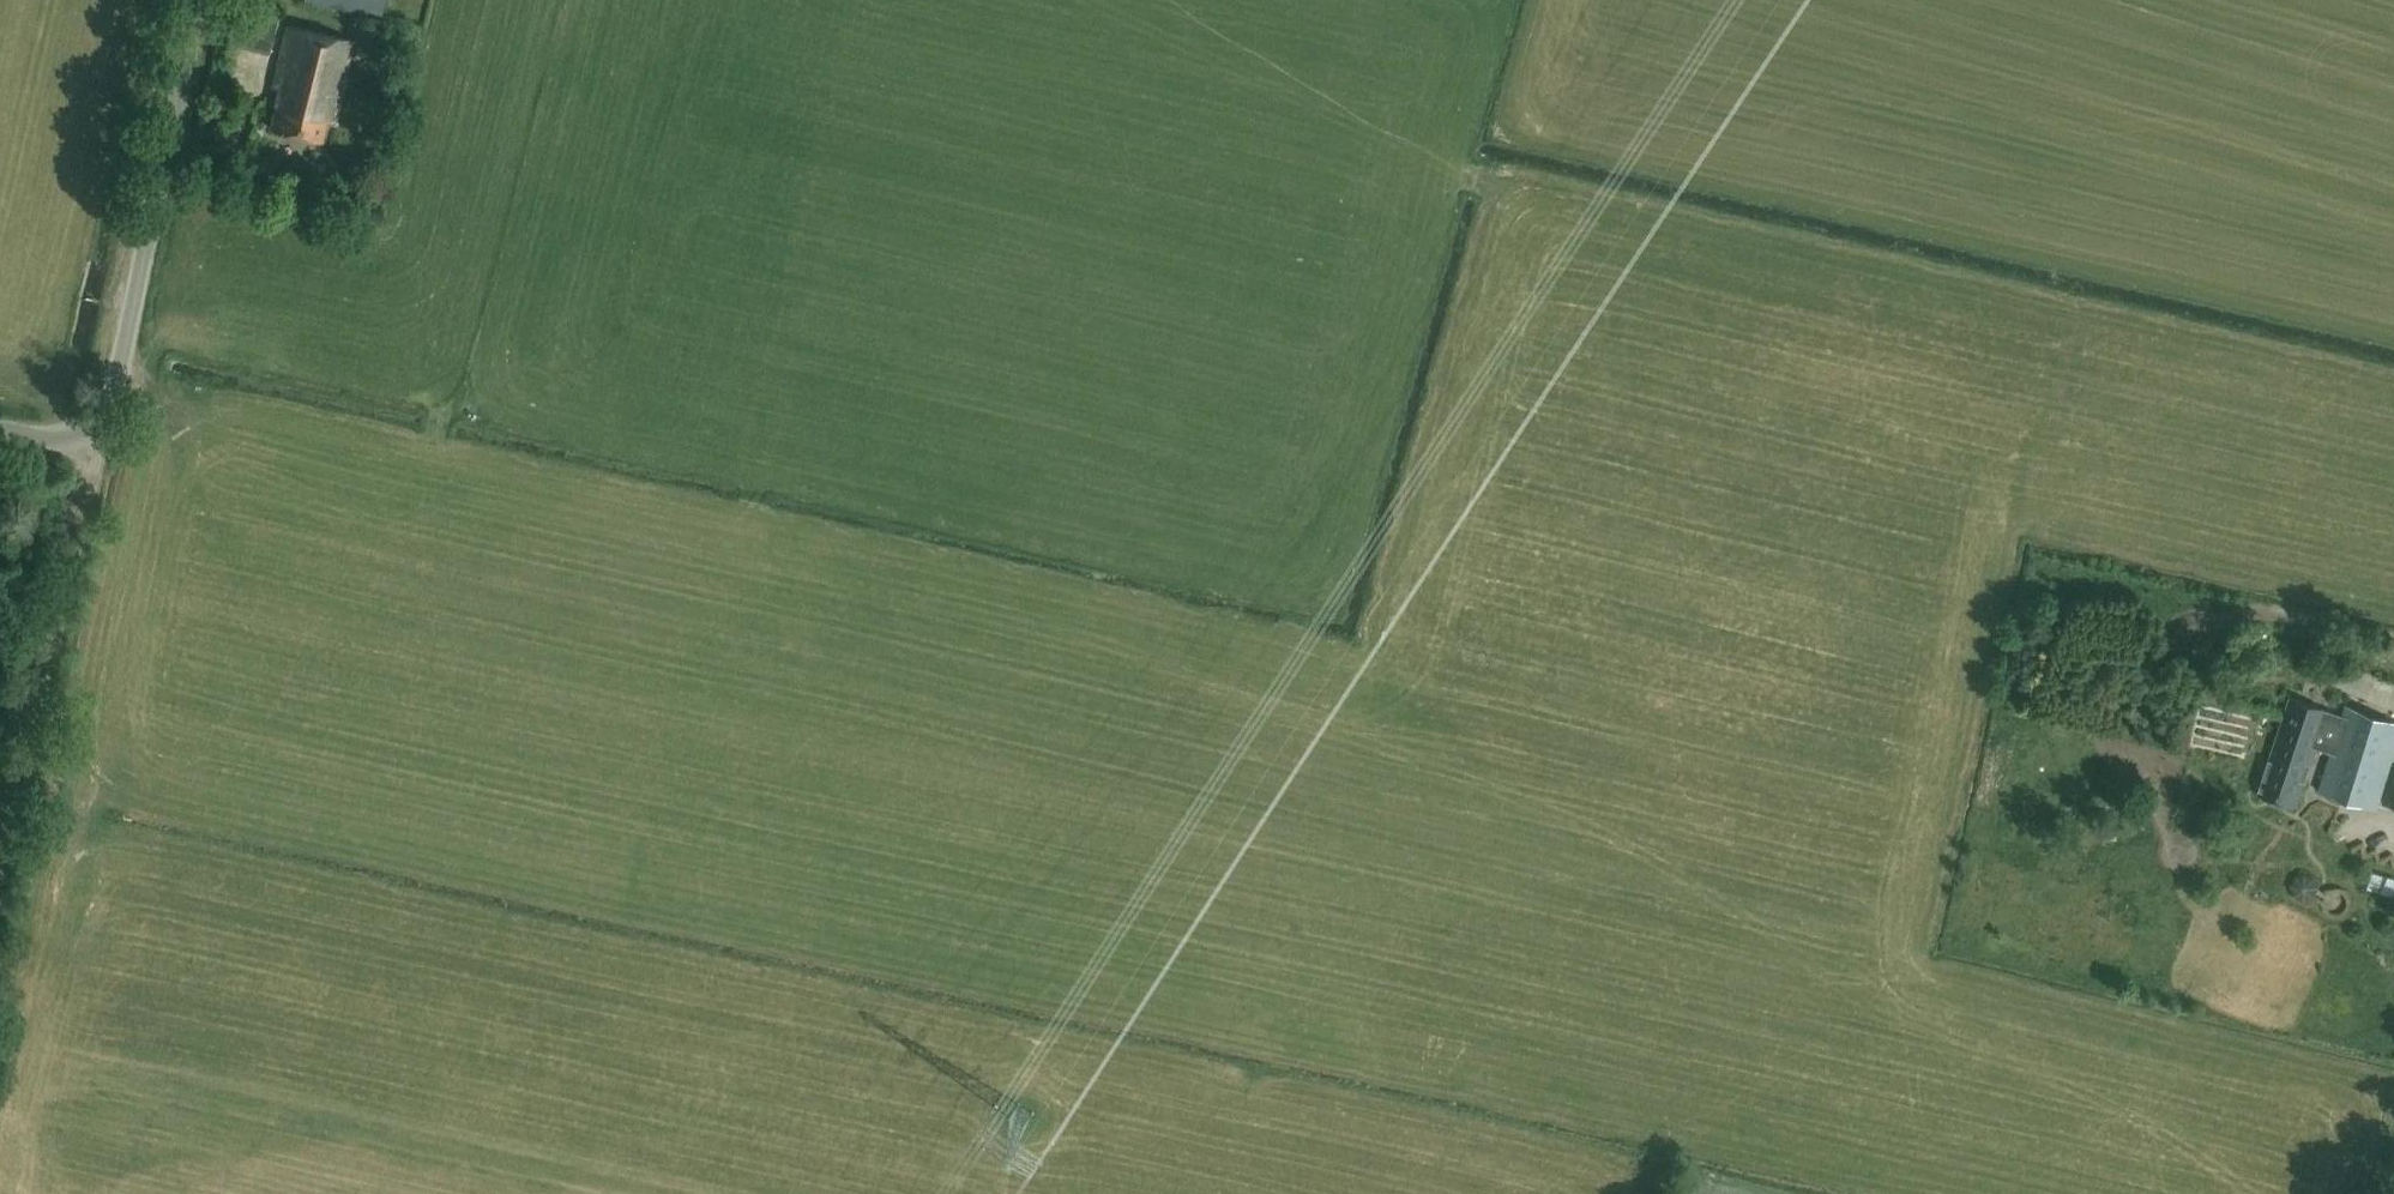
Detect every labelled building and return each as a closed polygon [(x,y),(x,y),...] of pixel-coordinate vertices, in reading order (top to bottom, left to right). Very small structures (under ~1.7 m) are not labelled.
[(381,14),(385,0),(321,0),(381,14)] [(280,89),(271,128),(322,140),(330,107),(337,109),(354,42),(288,26),(273,87),(280,89)] [(2257,795),(2294,807),(2313,749),(2328,754),(2340,717),(2326,712),(2326,711),(2289,699),(2257,795)] [(2376,809),(2393,752),(2393,722),(2344,707),(2318,790),(2376,809)]
